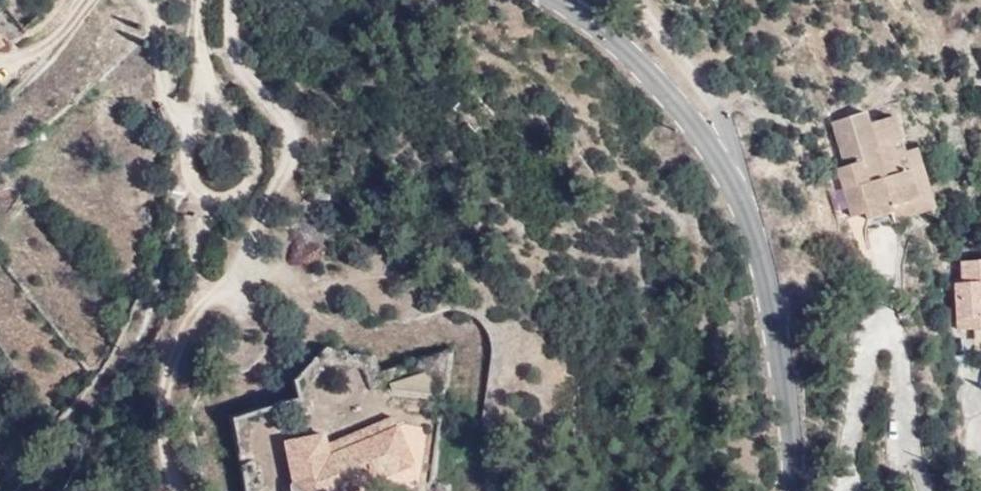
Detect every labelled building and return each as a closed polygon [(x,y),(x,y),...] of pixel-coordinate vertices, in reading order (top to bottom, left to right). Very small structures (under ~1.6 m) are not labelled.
[(838,170),(851,209),(865,204),(867,213),(871,221),(897,212),(899,222),(921,215),(917,202),(921,201),(912,171),(898,177),(887,142),(902,137),(896,117),(871,126),(867,113),(833,124),(847,167),(838,170)] [(907,153),(902,137),(887,142),(898,177),(912,171),(921,201),(917,202),(921,215),(937,209),(918,150),(907,153)] [(865,204),(851,209),(854,218),(867,213),(865,204)] [(962,263),(963,284),(956,284),(959,331),(980,330),(980,262),(962,263)] [(280,434),(291,490),(343,490),(427,475),(417,420),(396,424),(395,416),(324,430),(323,425),(280,434)]
